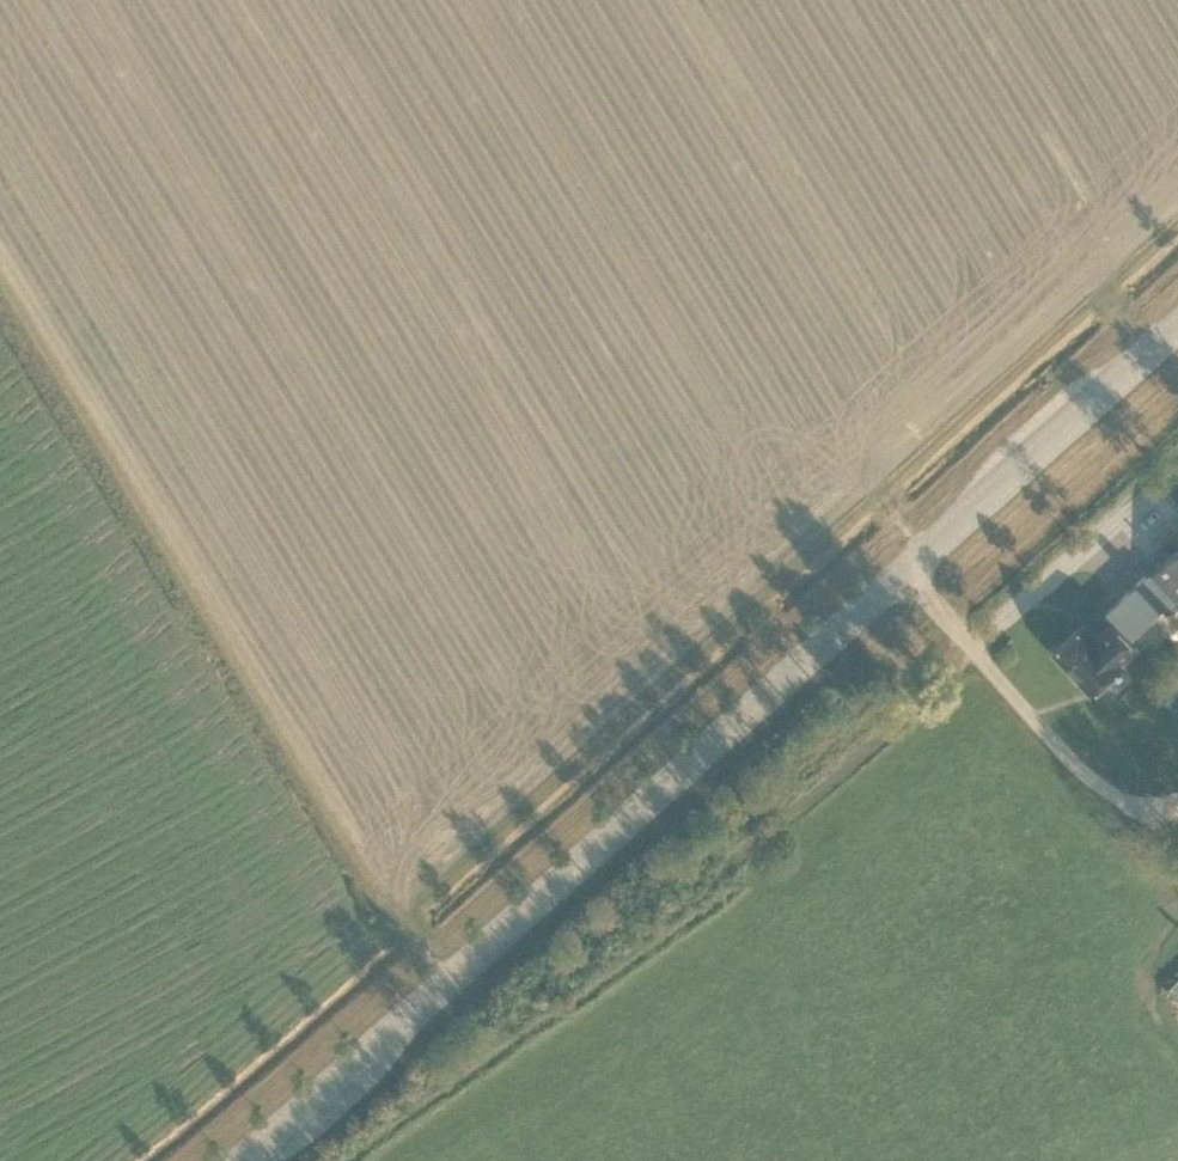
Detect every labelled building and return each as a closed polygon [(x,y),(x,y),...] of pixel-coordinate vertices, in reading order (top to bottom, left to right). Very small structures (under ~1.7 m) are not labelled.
[(1173,596),(1177,601),(1177,548),(1151,573),(1173,596)] [(1135,645),(1129,638),(1173,596),(1151,573),(1149,571),(1104,613),(1112,621),(1095,637),(1082,623),(1054,649),(1092,689),(1120,663),(1117,661),(1135,645)]
